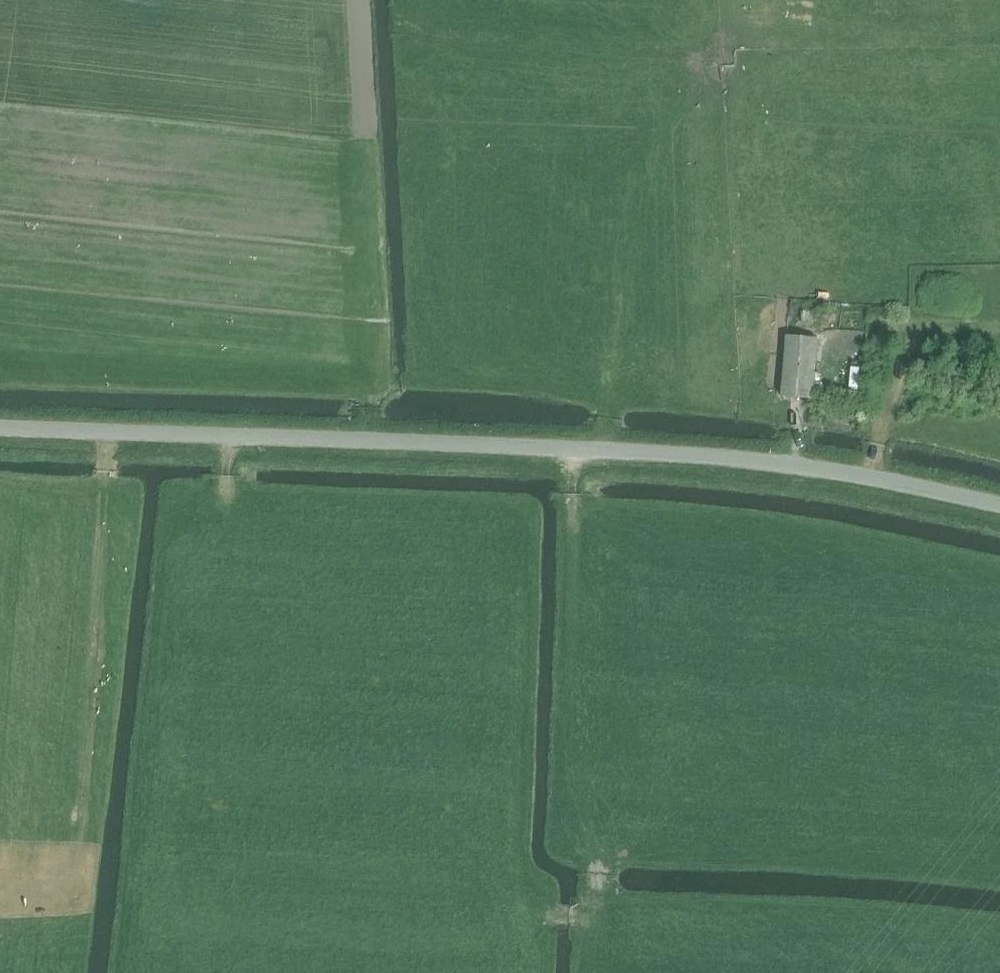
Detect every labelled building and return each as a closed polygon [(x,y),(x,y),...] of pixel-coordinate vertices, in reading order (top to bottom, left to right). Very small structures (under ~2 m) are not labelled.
[(782,398),(811,401),(816,341),(787,339),(782,398)]
